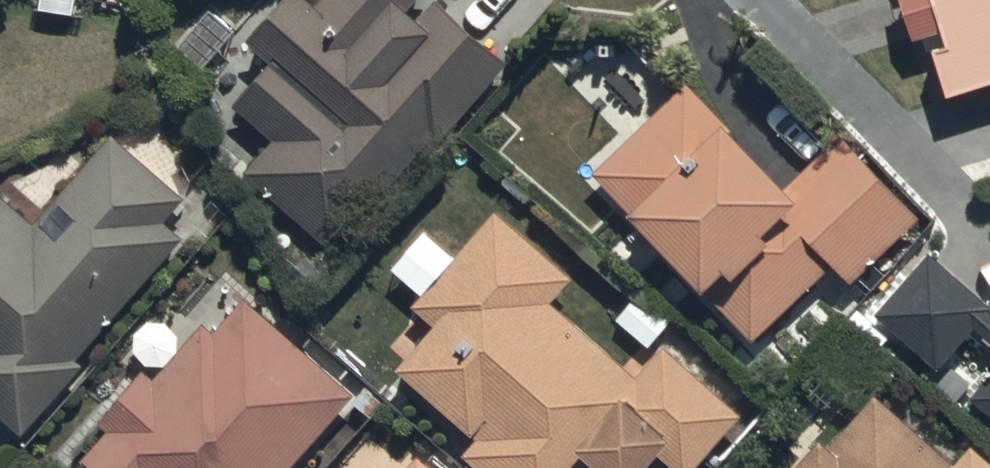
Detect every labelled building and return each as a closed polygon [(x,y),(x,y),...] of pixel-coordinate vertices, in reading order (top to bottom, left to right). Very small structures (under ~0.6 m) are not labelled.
[(331,256),(513,60),(448,0),(325,0),(231,102),(281,148),(250,181),(331,256)] [(950,105),(989,93),(989,0),(917,0),(950,105)] [(597,174),(595,175),(763,351),(912,210),(843,138),(785,193),(686,90),(597,174)] [(17,435),(207,223),(115,141),(32,235),(0,207),(0,419),(17,435)] [(398,378),(478,445),(464,461),(472,467),(658,467),(663,462),(670,467),(705,467),(746,420),(668,355),(641,381),(553,308),(578,283),(496,219),(421,314),(441,329),(398,378)] [(931,258),(880,314),(989,412),(989,310),(931,258)] [(365,410),(236,297),(84,467),(313,467),(365,410)] [(808,467),(989,467),(989,460),(975,446),(959,463),(881,390),(808,467)] [(416,458),(408,467),(428,467),(416,458)]
